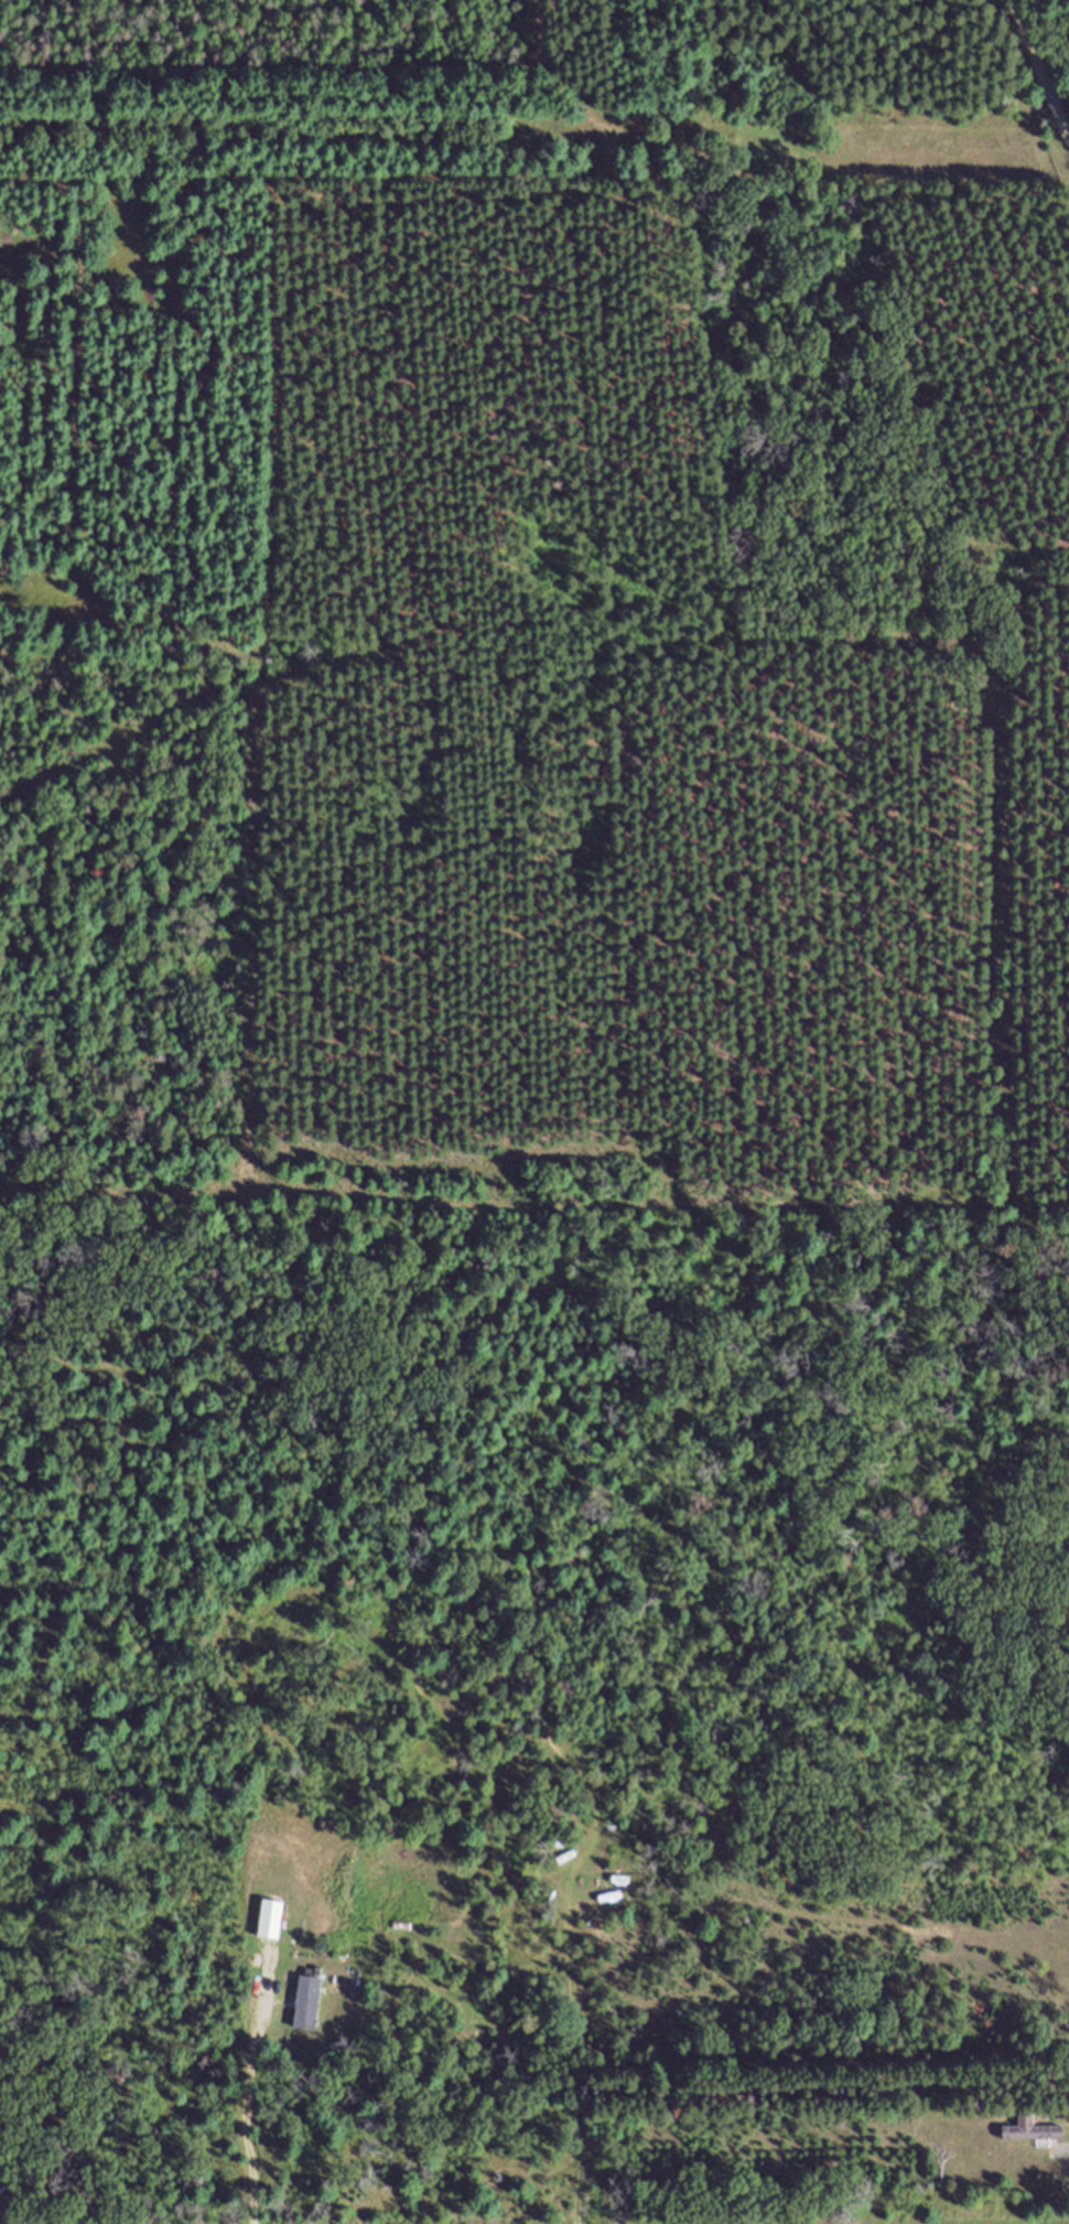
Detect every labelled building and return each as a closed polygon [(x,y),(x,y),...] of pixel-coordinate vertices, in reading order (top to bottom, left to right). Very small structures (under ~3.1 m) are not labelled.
[(316,2041),(320,1988),(296,1986),(292,2039),(316,2041)] [(1017,2137),(1000,2137),(1001,2151),(1062,2149),(1061,2136),(1033,2137),(1032,2125),(1017,2125),(1017,2137)]
